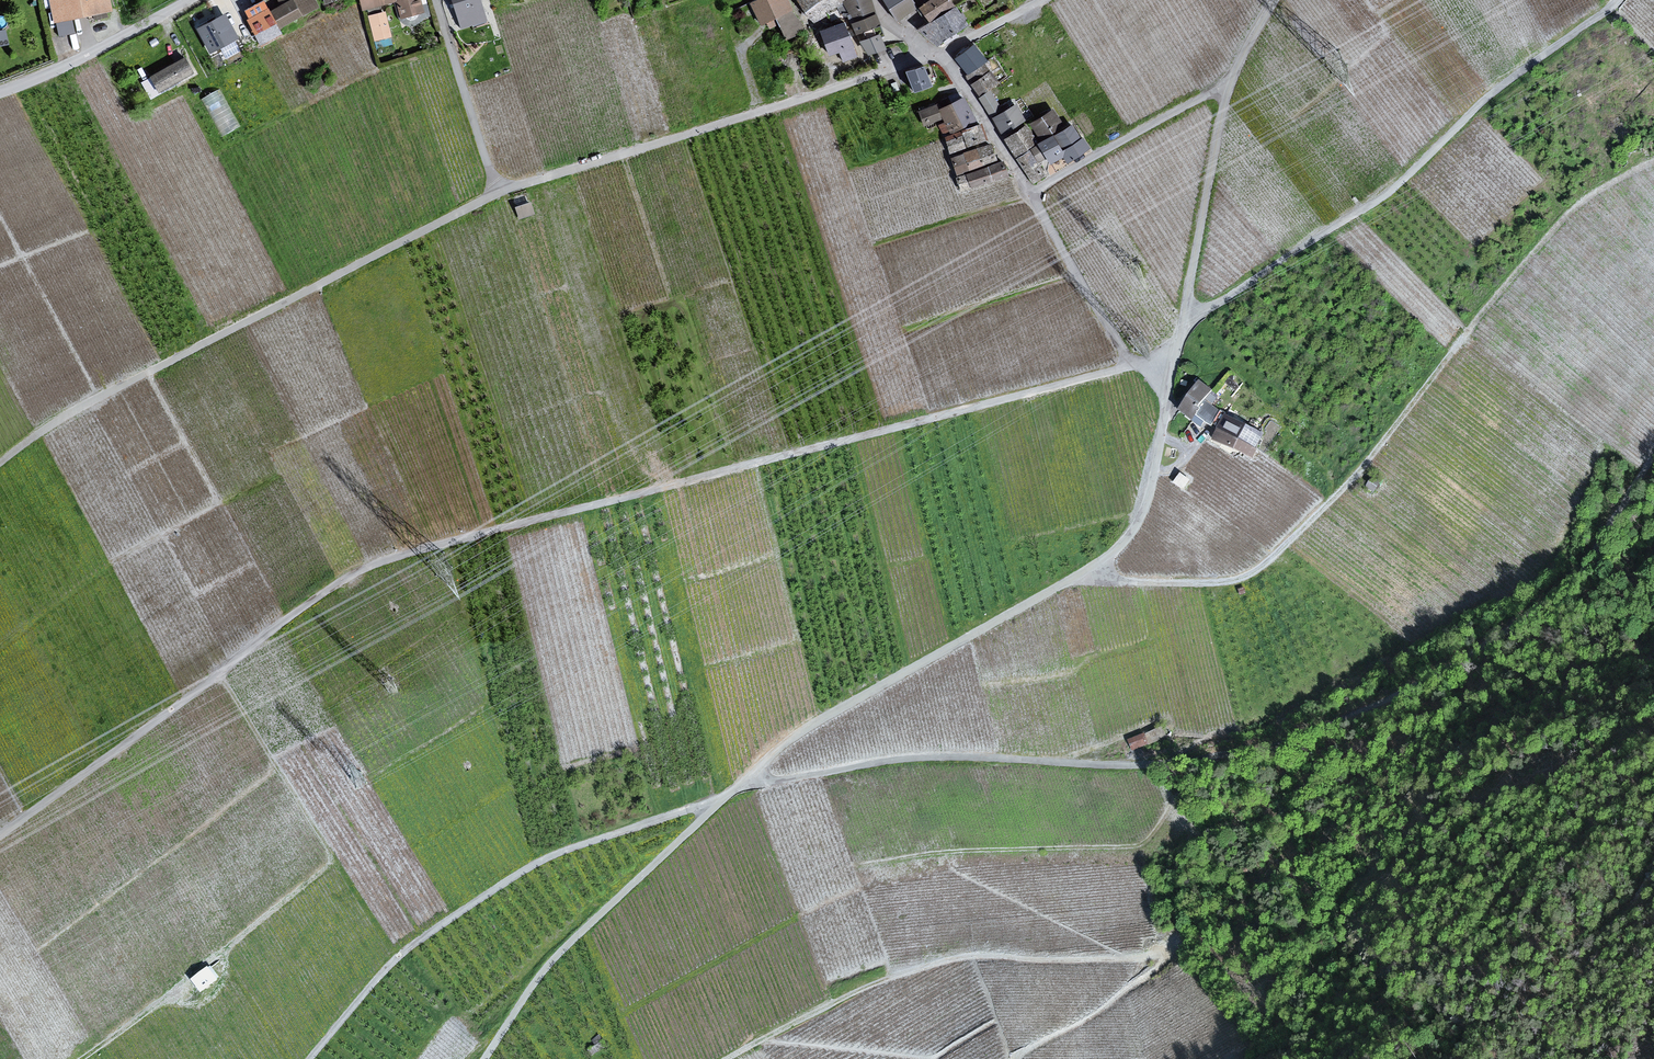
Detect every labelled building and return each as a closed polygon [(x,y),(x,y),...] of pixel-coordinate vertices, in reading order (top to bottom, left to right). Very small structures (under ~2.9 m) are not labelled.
[(49,24),(108,10),(106,0),(44,0),(49,24)] [(275,5),(266,11),(276,29),(318,8),(314,0),(273,0),(275,5)] [(360,11),(394,3),(396,18),(421,13),(417,0),(357,0),(360,11)] [(461,30),(487,22),(480,0),(452,0),(461,30)] [(769,27),(781,22),(788,37),(802,30),(788,0),(760,0),(751,4),(761,25),(767,23),(769,27)] [(840,4),(838,0),(800,0),(814,21),(840,4)] [(843,1),(855,24),(875,14),(872,6),(870,0),(846,0),(843,1)] [(899,20),(907,14),(915,10),(909,0),(885,0),(899,20)] [(930,20),(933,24),(955,7),(950,0),(931,0),(921,7),(930,20)] [(933,24),(922,30),(939,44),(945,40),(966,25),(955,7),(933,24)] [(367,13),(374,40),(393,35),(385,8),(367,13)] [(220,12),(191,28),(206,54),(228,41),(232,32),(220,12)] [(853,25),(857,35),(880,26),(875,14),(855,24),(853,25)] [(844,23),(821,32),(830,56),(842,51),(845,60),(856,55),(850,40),(844,23)] [(882,33),(880,26),(857,35),(861,42),(880,36),(883,35),(882,33)] [(9,43),(6,28),(0,29),(0,45),(9,43)] [(885,49),(880,36),(861,42),(868,55),(885,49)] [(961,56),(957,59),(968,74),(965,76),(970,82),(987,70),(981,63),(985,60),(975,46),(961,56)] [(181,58),(144,80),(154,97),(192,76),(181,58)] [(909,73),(916,91),(930,85),(924,68),(909,73)] [(986,76),(971,85),(980,98),(989,91),(999,85),(990,73),(986,76)] [(212,115),(229,106),(219,87),(202,96),(212,115)] [(990,116),(1000,110),(989,91),(980,98),(987,110),(990,116)] [(974,123),(964,100),(940,110),(946,123),(940,126),(943,133),(950,130),(951,132),(956,130),(971,124),(974,123)] [(1016,106),(994,120),(1001,132),(1002,134),(1024,120),(1016,106)] [(941,118),(936,107),(924,111),(920,113),(925,125),(941,118)] [(1063,127),(1052,111),(1036,122),(1032,125),(1042,140),(1063,127)] [(983,141),(987,139),(982,125),(963,132),(968,146),(972,144),(983,141)] [(1087,148),(1072,125),(1056,136),(1065,150),(1063,151),(1053,136),(1039,144),(1040,146),(1033,150),(1040,161),(1048,156),(1052,163),(1060,158),(1065,155),(1068,160),(1087,148)] [(1022,152),(1036,143),(1027,128),(1007,141),(1016,156),(1022,152)] [(965,148),(960,133),(953,135),(946,138),(951,153),(965,148)] [(959,174),(997,160),(991,146),(986,148),(953,160),(959,174)] [(1044,174),(1029,152),(1017,159),(1033,184),(1045,176),(1044,174)] [(1003,163),(958,178),(962,191),(1007,176),(1006,174),(1003,163)] [(518,216),(535,213),(532,200),(515,204),(518,216)] [(1194,382),(1174,412),(1187,421),(1202,404),(1211,392),(1194,382)] [(1218,417),(1202,404),(1187,421),(1212,435),(1218,417)] [(1261,435),(1218,417),(1212,435),(1209,441),(1252,460),(1261,435)] [(1174,482),(1185,488),(1191,478),(1180,472),(1174,482)] [(1141,733),(1128,737),(1131,748),(1144,744),(1141,733)] [(191,980),(201,992),(220,976),(210,964),(191,980)]
